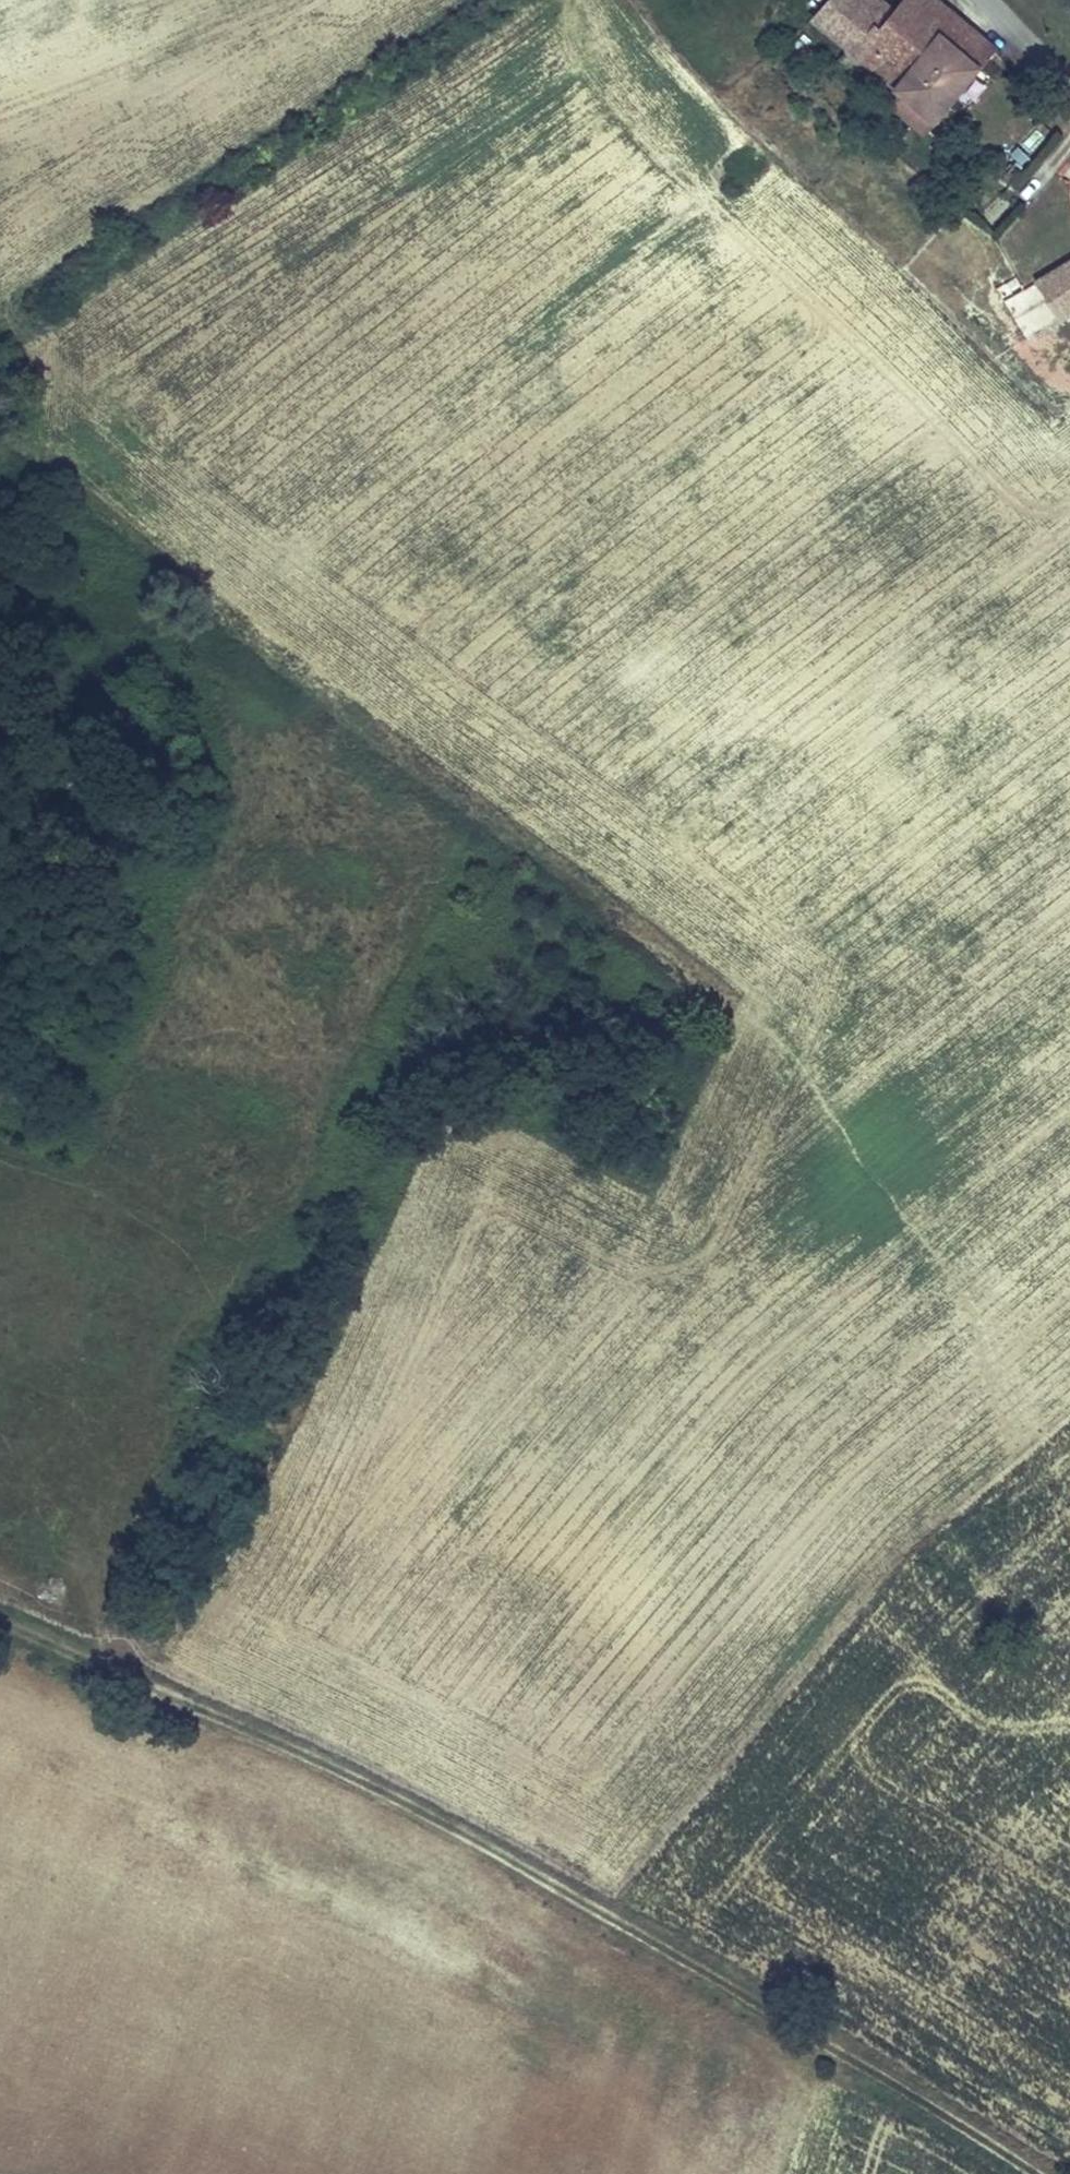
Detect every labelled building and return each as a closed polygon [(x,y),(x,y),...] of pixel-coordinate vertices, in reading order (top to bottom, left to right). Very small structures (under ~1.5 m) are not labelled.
[(864,34),(896,5),(891,0),(826,0),(812,15),(836,39),(847,23),(864,34)] [(896,5),(864,34),(878,45),(865,63),(895,89),(885,104),(928,136),(999,45),(960,12),(937,41),(911,21),(930,0),(900,0),(896,5)] [(911,21),(937,41),(960,12),(946,0),(930,0),(911,21)] [(847,23),(836,39),(850,51),(864,34),(847,23)] [(864,34),(850,51),(865,63),(878,45),(864,34)] [(1034,277),(1061,322),(1069,317),(1069,256),(1034,277)]
